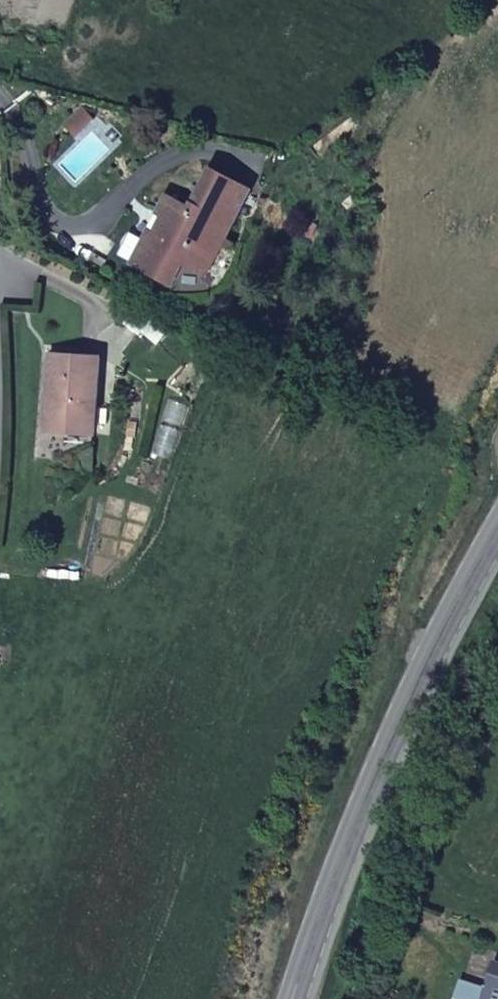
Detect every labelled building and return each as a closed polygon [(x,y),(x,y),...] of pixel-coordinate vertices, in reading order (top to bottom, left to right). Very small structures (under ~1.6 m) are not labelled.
[(185,269),(210,281),(250,197),(207,177),(189,218),(164,207),(157,219),(162,223),(153,242),(147,239),(133,271),(176,290),(185,269)] [(74,442),(79,363),(33,360),(30,405),(40,405),(38,439),(74,442)] [(30,405),(28,439),(38,439),(40,405),(30,405)] [(489,982),(484,998),(497,998),(497,962),(496,961),(489,982)] [(489,982),(481,980),(475,998),(484,998),(489,982)]
